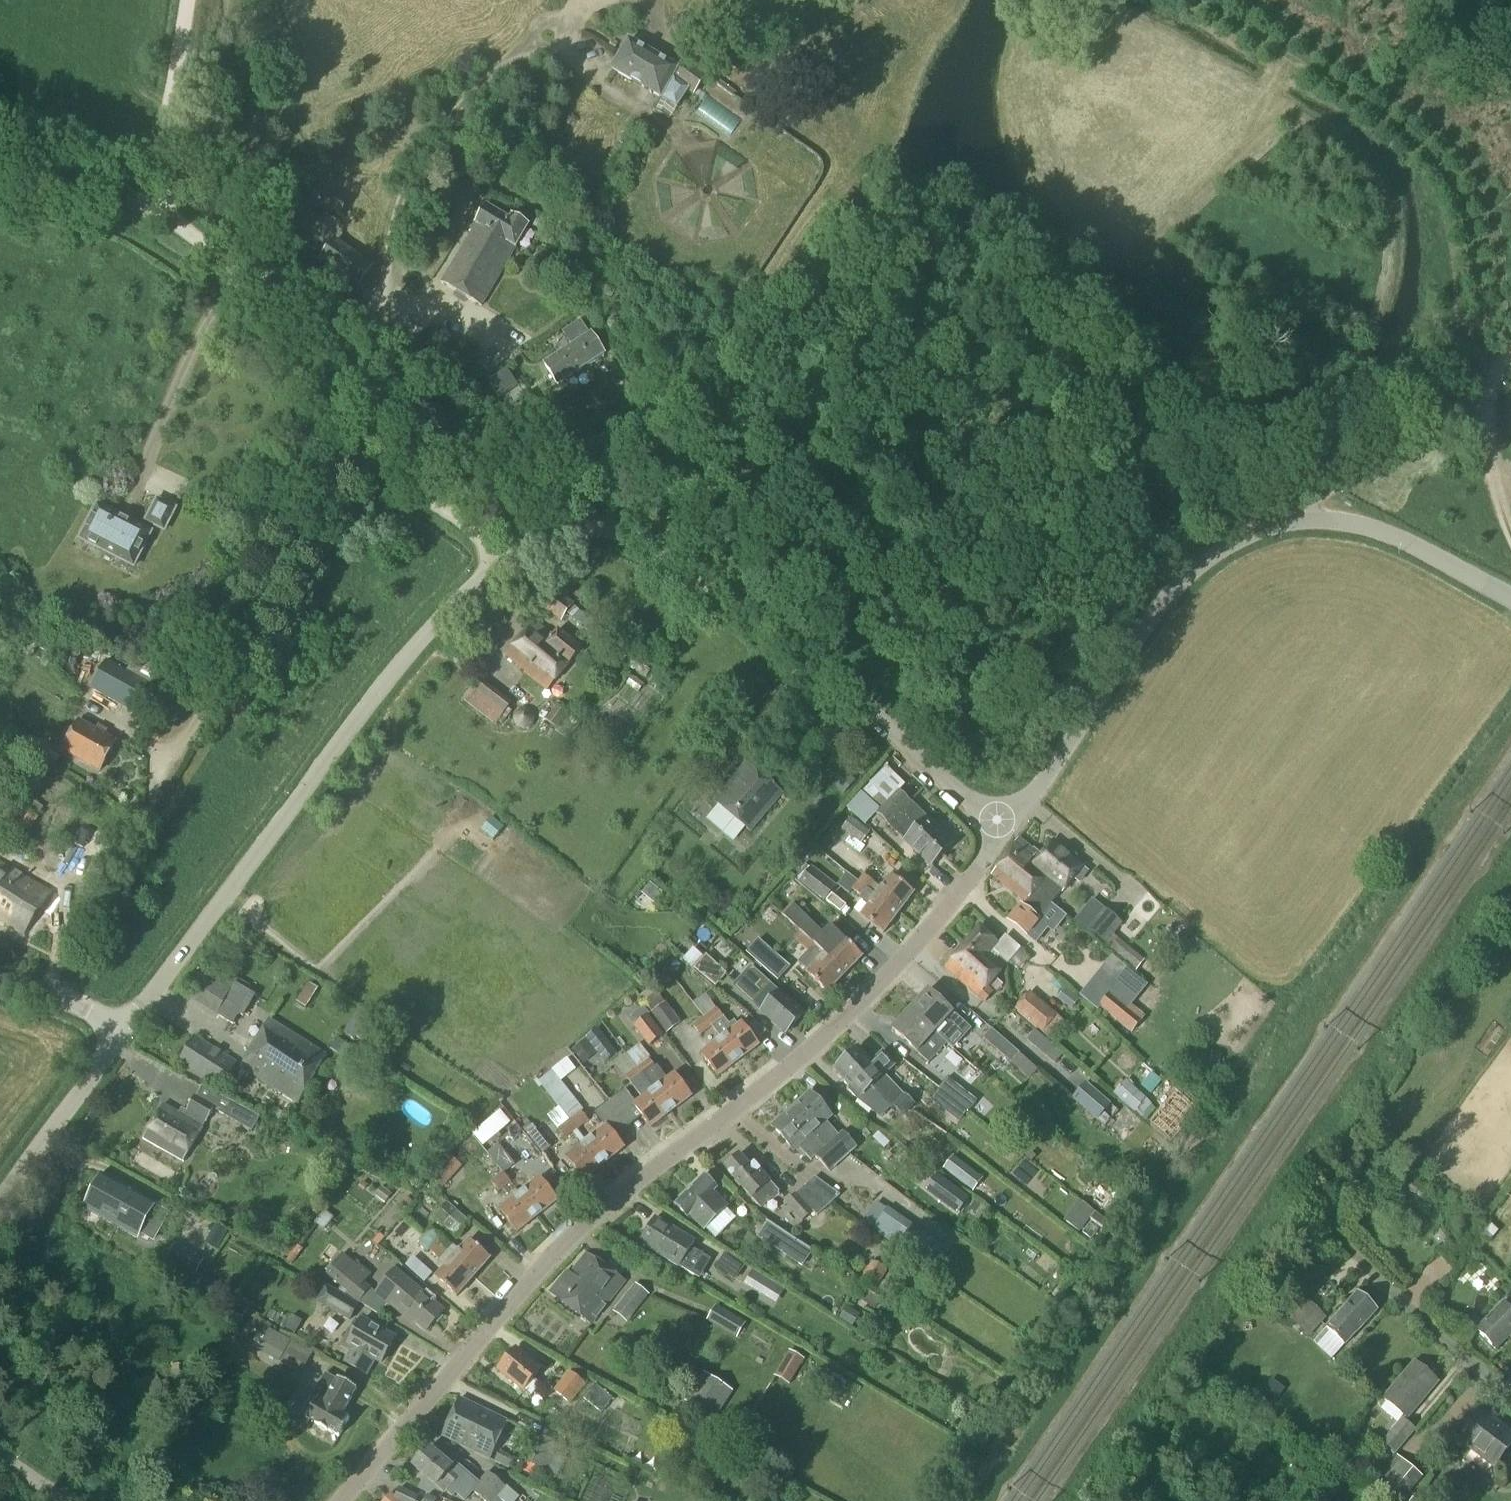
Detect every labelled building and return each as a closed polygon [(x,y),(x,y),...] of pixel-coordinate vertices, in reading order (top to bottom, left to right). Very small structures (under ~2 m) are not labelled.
[(610,70),(661,99),(678,69),(628,39),(610,70)] [(682,61),(678,69),(661,99),(676,109),(686,93),(694,97),(706,76),(682,61)] [(726,124),(714,140),(751,168),(763,153),(726,124)] [(311,205),(340,215),(345,200),(316,190),(311,205)] [(441,284),(481,307),(528,227),(512,217),(509,221),(486,208),(441,284)] [(320,262),(358,288),(372,268),(334,242),(320,262)] [(544,365),(557,385),(604,355),(591,335),(589,336),(580,322),(563,333),(572,347),(544,365)] [(586,383),(591,393),(622,377),(616,367),(586,383)] [(497,400),(515,387),(504,371),(486,384),(497,400)] [(566,394),(571,403),(590,394),(585,385),(566,394)] [(145,521),(163,530),(177,502),(160,493),(145,521)] [(80,539),(133,566),(150,533),(97,506),(80,539)] [(543,606),(565,623),(578,607),(556,590),(543,606)] [(505,654),(526,672),(524,673),(546,691),(582,650),(559,630),(555,637),(536,623),(505,654)] [(90,689),(133,714),(140,700),(163,713),(185,676),(101,655),(98,660),(104,664),(90,689)] [(463,702),(492,727),(507,710),(477,685),(463,702)] [(547,719),(557,726),(567,712),(557,705),(547,719)] [(63,751),(99,771),(116,742),(79,721),(63,751)] [(44,761),(54,766),(58,758),(48,753),(44,761)] [(715,801),(749,830),(780,794),(746,765),(715,801)] [(870,782),(880,792),(889,801),(942,855),(954,844),(927,817),(925,819),(917,811),(920,809),(912,801),(911,801),(900,790),(905,785),(886,765),(870,782)] [(844,772),(833,784),(838,789),(842,792),(852,782),(853,780),(844,772)] [(942,855),(889,801),(880,792),(871,802),(879,810),(877,812),(931,867),(942,855)] [(851,836),(861,843),(869,832),(851,818),(843,830),(851,836)] [(861,843),(851,836),(845,844),(859,854),(865,846),(861,843)] [(1017,872),(1052,901),(1062,890),(1064,891),(1074,879),(1076,881),(1081,881),(1086,875),(1085,868),(1050,840),(1037,856),(1018,841),(1006,857),(1020,868),(1017,872)] [(1006,857),(991,875),(1025,902),(1022,906),(1021,905),(1009,920),(1028,935),(1037,942),(1049,927),(1040,920),(1039,919),(1052,903),(1052,902),(1052,901),(1017,872),(1020,868),(1006,857)] [(25,935),(49,892),(0,864),(0,921),(25,935)] [(801,881),(823,899),(833,885),(811,868),(801,881)] [(858,883),(898,913),(913,893),(891,876),(882,889),(863,875),(858,883)] [(898,913),(858,883),(853,889),(863,897),(862,899),(870,905),(861,917),(882,933),(898,913)] [(641,894),(654,905),(662,894),(649,884),(641,894)] [(862,956),(843,938),(842,938),(831,927),(823,935),(792,905),(794,907),(785,916),(783,914),(801,932),(808,939),(844,974),(862,956)] [(1087,931),(1135,970),(1143,961),(1111,935),(1120,924),(1104,911),(1087,931)] [(992,951),(1008,965),(1021,950),(1005,936),(998,943),(981,928),(966,945),(974,951),(974,950),(979,954),(980,953),(986,958),(992,951)] [(844,974),(808,939),(801,932),(795,938),(802,946),(808,952),(797,962),(808,973),(807,973),(826,992),(844,974)] [(789,968),(758,940),(746,953),(778,981),(789,968)] [(974,951),(966,945),(945,969),(979,998),(1008,965),(992,951),(986,958),(980,953),(979,954),(974,950),(974,951)] [(1122,978),(1131,968),(1112,951),(1103,962),(1122,978)] [(705,958),(697,967),(702,972),(714,982),(723,971),(706,957),(705,958)] [(779,993),(754,968),(737,986),(763,1010),(761,1012),(785,1034),(803,1015),(780,992),(779,993)] [(193,1006),(216,1018),(218,1014),(232,1023),(239,1013),(242,1016),(254,997),(236,985),(230,994),(222,989),(226,983),(210,974),(193,1006)] [(296,1003),(305,1009),(318,990),(309,984),(296,1003)] [(651,1013),(664,1004),(652,986),(639,995),(651,1013)] [(927,992),(910,1010),(935,1033),(947,1044),(964,1025),(953,1014),(952,1014),(927,992)] [(1101,1005),(1133,1031),(1142,1019),(1111,993),(1101,1005)] [(1017,1011),(1051,1040),(1065,1024),(1030,994),(1017,1011)] [(651,1013),(666,1033),(681,1024),(666,1003),(664,1004),(651,1013)] [(706,1018),(711,1026),(723,1018),(717,1010),(706,1018)] [(947,1044),(935,1033),(910,1010),(893,1029),(929,1063),(947,1044)] [(367,1021),(356,1014),(343,1033),(354,1041),(367,1021)] [(633,1028),(649,1049),(664,1038),(648,1017),(633,1028)] [(711,1026),(721,1039),(738,1062),(758,1046),(742,1024),(738,1026),(735,1021),(730,1025),(724,1017),(723,1018),(711,1026)] [(711,1026),(706,1018),(694,1027),(700,1035),(711,1026)] [(297,1102),(312,1079),(326,1055),(269,1020),(255,1044),(241,1066),(261,1078),(260,1080),(297,1102)] [(983,1038),(1011,1064),(1020,1054),(991,1029),(983,1038)] [(1026,1040),(1055,1064),(1063,1054),(1034,1030),(1026,1040)] [(177,1063),(219,1090),(236,1064),(194,1037),(177,1063)] [(331,1049),(356,1066),(363,1056),(338,1039),(331,1049)] [(738,1062),(721,1039),(701,1054),(718,1077),(738,1062)] [(581,1059),(591,1050),(585,1042),(574,1050),(581,1059)] [(882,1097),(894,1105),(906,1113),(915,1105),(887,1076),(897,1067),(882,1052),(871,1062),(859,1048),(847,1059),(882,1097)] [(1210,1061),(1219,1063),(1221,1056),(1212,1054),(1210,1061)] [(552,1070),(553,1071),(561,1081),(575,1070),(567,1059),(552,1070)] [(882,1097),(847,1059),(835,1071),(850,1086),(849,1090),(858,1099),(880,1118),(894,1105),(882,1097)] [(638,1069),(644,1077),(655,1068),(649,1061),(638,1069)] [(654,1090),(671,1112),(691,1097),(674,1074),(667,1080),(656,1067),(655,1068),(644,1077),(654,1090)] [(632,1085),(644,1077),(638,1069),(627,1078),(632,1085)] [(571,1121),(580,1114),(584,1111),(561,1081),(553,1071),(539,1082),(570,1122),(571,1121)] [(671,1112),(654,1090),(644,1077),(632,1085),(631,1087),(640,1100),(633,1105),(650,1128),(671,1112)] [(940,1088),(969,1111),(976,1102),(948,1079),(940,1088)] [(1112,1096),(1133,1114),(1134,1113),(1141,1119),(1152,1107),(1124,1082),(1112,1096)] [(1072,1098),(1105,1126),(1117,1113),(1084,1084),(1072,1098)] [(846,1153),(850,1156),(858,1149),(843,1132),(838,1136),(826,1122),(831,1118),(809,1094),(791,1110),(825,1147),(834,1140),(846,1153)] [(144,1138),(183,1161),(202,1128),(164,1105),(144,1138)] [(825,1147),(791,1110),(773,1127),(794,1151),(798,1147),(811,1162),(816,1157),(830,1173),(850,1156),(846,1153),(834,1140),(825,1147)] [(571,1121),(577,1129),(586,1121),(580,1114),(571,1121)] [(577,1129),(571,1121),(570,1122),(559,1130),(565,1138),(577,1129)] [(587,1142),(604,1164),(624,1148),(607,1126),(587,1142)] [(535,1129),(526,1136),(529,1139),(540,1153),(541,1154),(542,1155),(550,1149),(535,1129)] [(604,1164),(587,1142),(566,1157),(584,1180),(604,1164)] [(1031,1161),(1036,1156),(1028,1149),(1023,1154),(1031,1162),(1031,1161)] [(725,1169),(751,1199),(753,1197),(760,1205),(776,1191),(769,1183),(770,1182),(745,1153),(741,1156),(740,1155),(725,1169)] [(442,1186),(460,1166),(449,1155),(430,1176),(442,1186)] [(943,1169),(973,1191),(982,1179),(953,1156),(943,1169)] [(503,1175),(509,1182),(520,1173),(514,1165),(503,1175)] [(103,1172),(85,1201),(137,1231),(154,1202),(103,1172)] [(936,1174),(926,1188),(959,1212),(969,1199),(936,1174)] [(499,1190),(509,1182),(503,1175),(493,1183),(499,1190)] [(675,1205),(688,1217),(689,1216),(703,1230),(727,1206),(713,1192),(716,1189),(704,1176),(675,1205)] [(520,1194),(537,1216),(557,1201),(540,1178),(520,1194)] [(795,1196),(810,1213),(815,1218),(830,1204),(805,1187),(795,1196)] [(537,1216),(520,1194),(500,1210),(517,1232),(537,1216)] [(786,1202),(802,1220),(810,1213),(795,1196),(794,1195),(786,1202)] [(969,1209),(980,1218),(986,1210),(974,1202),(969,1209)] [(860,1223),(871,1231),(885,1210),(875,1203),(860,1223)] [(434,1217),(457,1236),(468,1224),(445,1204),(434,1217)] [(885,1210),(871,1231),(870,1232),(931,1274),(946,1252),(885,1210)] [(1107,1223),(1095,1213),(1089,1220),(1101,1230),(1107,1223)] [(640,1242),(694,1275),(706,1257),(690,1247),(694,1241),(656,1218),(640,1242)] [(758,1237),(802,1267),(811,1253),(768,1223),(758,1237)] [(435,1243),(440,1238),(441,1237),(432,1229),(426,1236),(435,1244),(435,1243)] [(211,1243),(230,1245),(231,1233),(213,1231),(211,1243)] [(435,1244),(426,1236),(417,1245),(426,1253),(429,1251),(435,1244)] [(435,1243),(445,1252),(451,1246),(441,1237),(440,1238),(435,1243)] [(452,1259),(473,1277),(489,1259),(468,1241),(452,1259)] [(445,1252),(435,1243),(435,1244),(429,1251),(439,1259),(445,1252)] [(301,1249),(296,1245),(285,1259),(291,1264),(301,1249)] [(551,1292),(591,1324),(624,1282),(586,1254),(570,1275),(566,1272),(551,1292)] [(746,1269),(727,1255),(716,1271),(736,1284),(746,1269)] [(182,1256),(176,1267),(192,1276),(199,1266),(182,1256)] [(327,1274),(358,1301),(368,1289),(362,1283),(369,1276),(358,1266),(356,1268),(342,1256),(327,1274)] [(473,1277),(452,1259),(436,1277),(457,1295),(473,1277)] [(860,1282),(872,1290),(886,1270),(873,1262),(860,1282)] [(375,1294),(388,1306),(390,1304),(405,1317),(407,1314),(426,1330),(443,1311),(395,1270),(375,1294)] [(744,1285),(776,1305),(784,1293),(751,1274),(744,1285)] [(614,1311),(627,1322),(648,1295),(635,1285),(614,1311)] [(334,1291),(325,1306),(350,1320),(358,1305),(334,1291)] [(1326,1328),(1344,1344),(1354,1333),(1355,1333),(1376,1310),(1356,1293),(1336,1316),(1326,1328)] [(1288,1319),(1307,1338),(1326,1318),(1306,1300),(1288,1319)] [(1495,1349),(1510,1333),(1510,1311),(1502,1303),(1476,1330),(1495,1349)] [(837,1319),(850,1327),(858,1315),(845,1307),(837,1319)] [(726,1330),(736,1335),(744,1321),(734,1316),(726,1330)] [(344,1362),(367,1375),(376,1360),(381,1363),(394,1340),(361,1320),(348,1343),(354,1346),(344,1362)] [(287,1349),(307,1359),(310,1353),(270,1331),(259,1350),(281,1361),(287,1349)] [(498,1370),(523,1390),(540,1369),(516,1349),(498,1370)] [(777,1375),(789,1382),(803,1359),(790,1352),(777,1375)] [(1384,1399),(1405,1417),(1436,1381),(1415,1363),(1384,1399)] [(553,1390),(571,1404),(585,1385),(568,1372),(553,1390)] [(306,1418),(338,1437),(349,1419),(342,1415),(357,1389),(338,1379),(337,1380),(325,1373),(314,1393),(319,1395),(306,1418)] [(693,1406),(712,1418),(730,1390),(711,1378),(693,1406)] [(1270,1406),(1283,1389),(1270,1380),(1258,1397),(1270,1406)] [(584,1397),(602,1411),(612,1398),(594,1384),(584,1397)] [(442,1436),(489,1459),(507,1421),(460,1398),(442,1436)] [(611,1420),(625,1404),(618,1398),(604,1414),(611,1420)] [(1492,1467),(1510,1442),(1510,1433),(1480,1410),(1457,1440),(1492,1467)] [(1381,1442),(1394,1454),(1415,1429),(1402,1418),(1381,1442)] [(527,1462),(542,1470),(555,1445),(540,1437),(527,1462)] [(413,1465),(436,1486),(441,1480),(450,1487),(460,1476),(452,1468),(453,1467),(429,1447),(413,1465)] [(1394,1500),(1401,1500),(1421,1476),(1396,1455),(1372,1482),(1394,1500)] [(485,1500),(495,1500),(506,1488),(487,1472),(471,1490),(485,1500)] [(418,1494),(400,1486),(395,1496),(391,1491),(380,1500),(416,1500),(418,1494)]
